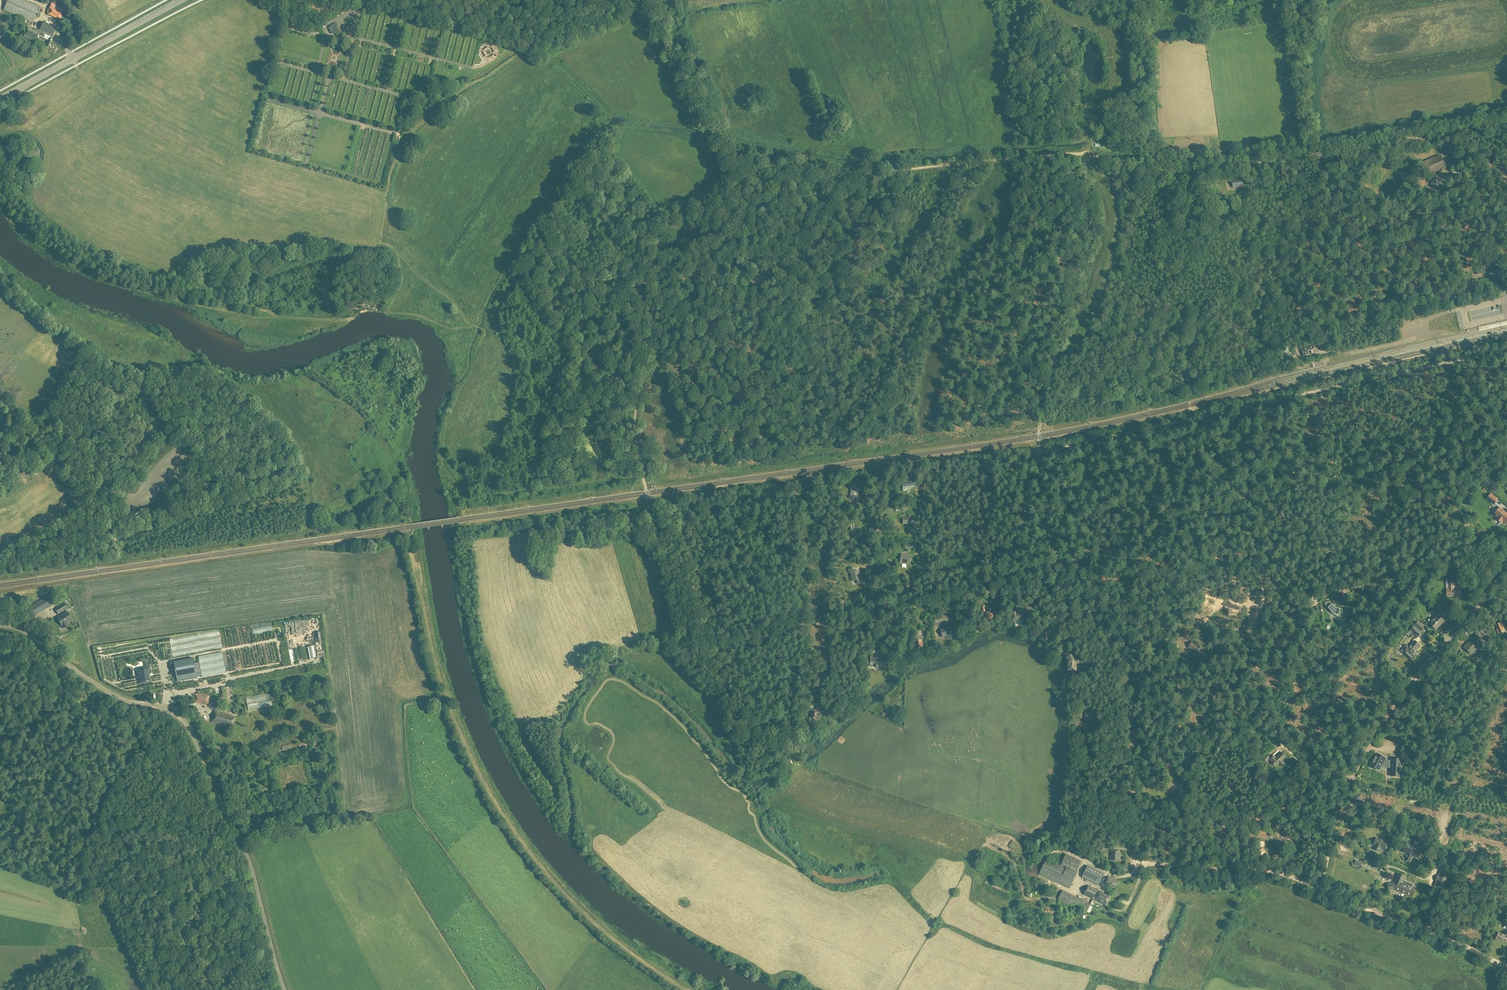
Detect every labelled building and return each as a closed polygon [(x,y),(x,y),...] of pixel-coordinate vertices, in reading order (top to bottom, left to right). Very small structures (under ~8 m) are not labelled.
[(24,0),(8,0),(4,10),(32,22),(39,7),(24,0)] [(46,12),(48,12),(47,14),(60,20),(65,8),(52,2),(49,9),(48,8),(46,12)] [(43,22),(39,31),(28,26),(23,37),(47,48),(56,28),(43,22)] [(342,33),(336,23),(331,26),(333,29),(330,30),(332,35),(335,33),(337,35),(342,33)] [(1424,162),(1429,174),(1445,168),(1440,156),(1424,162)] [(1243,186),(1242,178),(1232,180),(1233,188),(1243,186)] [(1444,179),(1432,178),(1430,195),(1440,196),(1441,187),(1443,188),(1444,179)] [(1494,264),(1496,271),(1505,269),(1504,262),(1494,264)] [(1485,266),(1476,268),(1477,275),(1486,273),(1485,266)] [(1301,347),(1304,356),(1309,355),(1308,351),(1315,349),(1313,344),(1301,347)] [(902,482),(903,490),(906,490),(906,488),(914,487),(913,480),(902,482)] [(850,490),(850,491),(851,491),(850,498),(858,500),(859,496),(858,495),(859,491),(860,491),(861,488),(851,487),(850,490)] [(1487,499),(1494,504),(1498,499),(1491,494),(1487,499)] [(1497,519),(1501,523),(1503,521),(1506,523),(1506,521),(1506,514),(1505,512),(1500,507),(1494,514),(1498,518),(1497,519)] [(908,517),(902,518),(903,524),(916,522),(915,516),(911,517),(910,514),(908,515),(908,517)] [(854,527),(854,525),(851,525),(852,534),(861,533),(860,527),(854,527)] [(900,563),(909,564),(910,555),(901,554),(900,563)] [(849,569),(850,572),(851,572),(853,581),(857,580),(858,584),(862,583),(862,579),(860,579),(859,570),(855,571),(854,568),(849,569)] [(1447,577),(1447,582),(1448,582),(1448,595),(1451,595),(1451,594),(1454,594),(1454,596),(1462,596),(1462,588),(1454,588),(1454,577),(1447,577)] [(47,596),(44,598),(50,607),(55,604),(55,605),(60,602),(55,593),(48,598),(47,596)] [(1332,604),(1331,603),(1330,601),(1325,603),(1325,604),(1326,607),(1327,608),(1329,611),(1331,613),(1334,614),(1337,616),(1340,617),(1343,617),(1342,609),(1340,609),(1338,609),(1337,608),(1335,607),(1333,606),(1332,604)] [(65,603),(55,609),(58,614),(68,608),(65,603)] [(62,626),(62,625),(64,628),(69,625),(67,622),(72,620),(67,612),(57,618),(62,626)] [(1024,622),(1026,621),(1026,619),(1025,612),(1017,613),(1016,612),(1012,612),(1013,620),(1013,624),(1024,623),(1024,622)] [(1438,615),(1429,623),(1436,629),(1444,621),(1438,615)] [(1421,631),(1425,627),(1418,621),(1414,625),(1421,631)] [(1500,623),(1496,625),(1498,629),(1497,629),(1498,633),(1505,631),(1502,624),(1501,625),(1500,623)] [(1053,629),(1051,626),(1049,625),(1046,628),(1043,631),(1045,632),(1043,634),(1047,638),(1053,631),(1052,630),(1053,629)] [(954,626),(941,629),(943,637),(946,636),(947,637),(948,638),(949,639),(950,639),(951,638),(952,637),(953,636),(952,634),(956,633),(954,626)] [(1418,637),(1421,633),(1414,626),(1407,634),(1411,637),(1414,634),(1418,637)] [(1478,632),(1464,647),(1470,653),(1475,648),(1476,649),(1479,645),(1483,648),(1488,642),(1478,632)] [(914,635),(915,648),(922,648),(921,644),(924,644),(923,637),(917,637),(917,635),(914,635)] [(1197,644),(1197,645),(1193,641),(1189,647),(1193,650),(1191,653),(1198,657),(1199,656),(1201,658),(1204,652),(1202,651),(1204,649),(1197,644)] [(1414,641),(1409,647),(1407,645),(1401,651),(1412,660),(1417,654),(1414,651),(1419,645),(1414,641)] [(1075,658),(1072,652),(1066,655),(1069,661),(1069,662),(1068,669),(1075,670),(1076,663),(1078,663),(1078,662),(1078,661),(1077,659),(1077,658),(1077,657),(1075,658)] [(194,658),(174,662),(177,677),(197,673),(194,658)] [(882,659),(871,658),(870,665),(874,665),(874,666),(877,667),(878,665),(882,666),(882,659)] [(149,667),(139,669),(139,671),(140,678),(139,678),(140,684),(146,682),(145,681),(150,680),(148,673),(150,673),(149,667)] [(706,690),(709,686),(703,681),(700,685),(706,690)] [(194,701),(209,703),(210,695),(195,693),(194,701)] [(270,693),(246,697),(248,710),(272,706),(270,693)] [(820,710),(820,706),(817,706),(817,710),(812,710),(812,717),(816,717),(816,716),(820,716),(820,710)] [(231,728),(234,716),(215,710),(211,722),(231,728)] [(1086,711),(1085,726),(1094,726),(1094,711),(1086,711)] [(281,743),(283,750),(292,747),(290,740),(281,743)] [(1271,762),(1275,766),(1279,763),(1282,766),(1284,763),(1282,760),(1286,757),(1282,752),(1276,758),(1274,756),(1270,760),(1271,762)] [(1390,761),(1387,760),(1385,759),(1385,758),(1376,753),(1371,763),(1375,765),(1374,767),(1379,770),(1382,765),(1384,766),(1388,767),(1392,767),(1391,772),(1394,772),(1394,776),(1401,776),(1402,759),(1392,759),(1392,761),(1390,761)] [(1390,843),(1388,842),(1376,837),(1373,845),(1374,845),(1373,849),(1380,852),(1381,848),(1385,849),(1385,848),(1387,849),(1390,843)] [(1411,848),(1410,848),(1405,846),(1403,851),(1408,853),(1406,859),(1409,861),(1412,855),(1418,857),(1420,852),(1419,852),(1420,849),(1412,846),(1411,848)] [(1292,848),(1289,860),(1295,861),(1297,850),(1292,848)] [(1111,860),(1119,860),(1120,850),(1112,850),(1111,860)] [(1061,865),(1077,872),(1081,863),(1065,856),(1061,865)] [(1039,874),(1070,888),(1077,874),(1046,859),(1039,874)] [(1104,874),(1088,866),(1082,877),(1099,885),(1104,874)] [(1449,874),(1441,870),(1434,885),(1443,889),(1449,874)] [(1397,883),(1396,884),(1394,883),(1388,884),(1389,890),(1393,890),(1393,889),(1412,897),(1415,890),(1411,888),(1413,884),(1404,880),(1406,877),(1398,873),(1394,882),(1397,883)] [(1118,881),(1109,877),(1106,884),(1115,888),(1118,881)] [(1084,895),(1093,899),(1097,890),(1089,886),(1084,895)] [(1091,904),(1063,891),(1059,899),(1087,913),(1091,904)] [(1109,896),(1100,892),(1096,900),(1106,904),(1109,896)] [(1495,939),(1499,940),(1506,942),(1506,938),(1506,936),(1506,935),(1506,933),(1505,932),(1504,935),(1498,932),(1495,939)]
